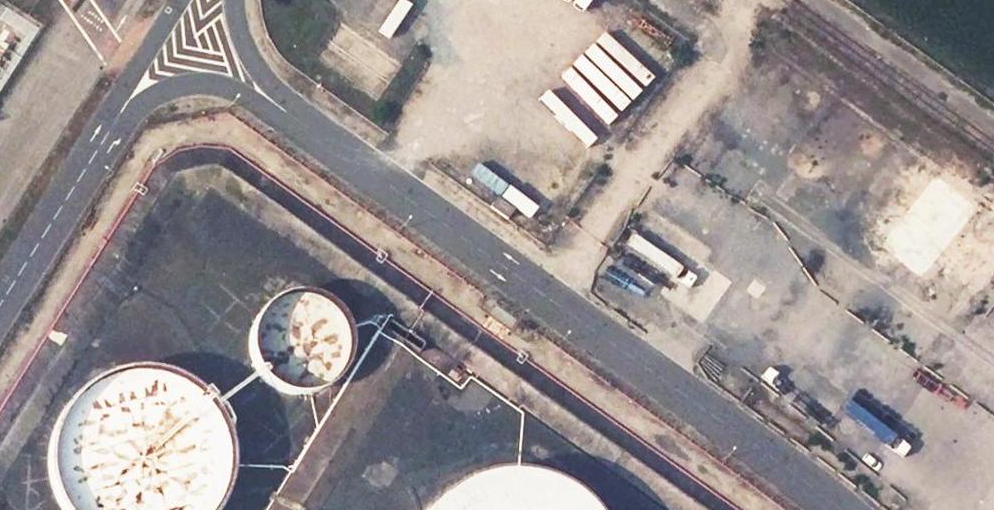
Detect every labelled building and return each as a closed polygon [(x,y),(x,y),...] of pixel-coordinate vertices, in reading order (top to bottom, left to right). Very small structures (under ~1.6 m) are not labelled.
[(554,174),(556,171),(523,136),(491,166),(537,215),(567,188),(554,174)] [(276,299),(264,309),(255,322),(250,338),(251,353),(257,368),(267,381),(281,389),(297,393),(312,391),(327,385),(340,374),(348,359),(350,342),(347,325),(338,311),(325,300),(309,294),(292,294),(276,299)] [(126,371),(98,380),(74,397),(58,421),(49,449),(51,478),(61,505),(65,509),(212,509),(224,486),(228,456),(222,427),(207,402),(184,383),(156,372),(126,371)] [(432,509),(588,509),(582,501),(551,481),(516,473),(480,477),(447,494),(432,509)]
